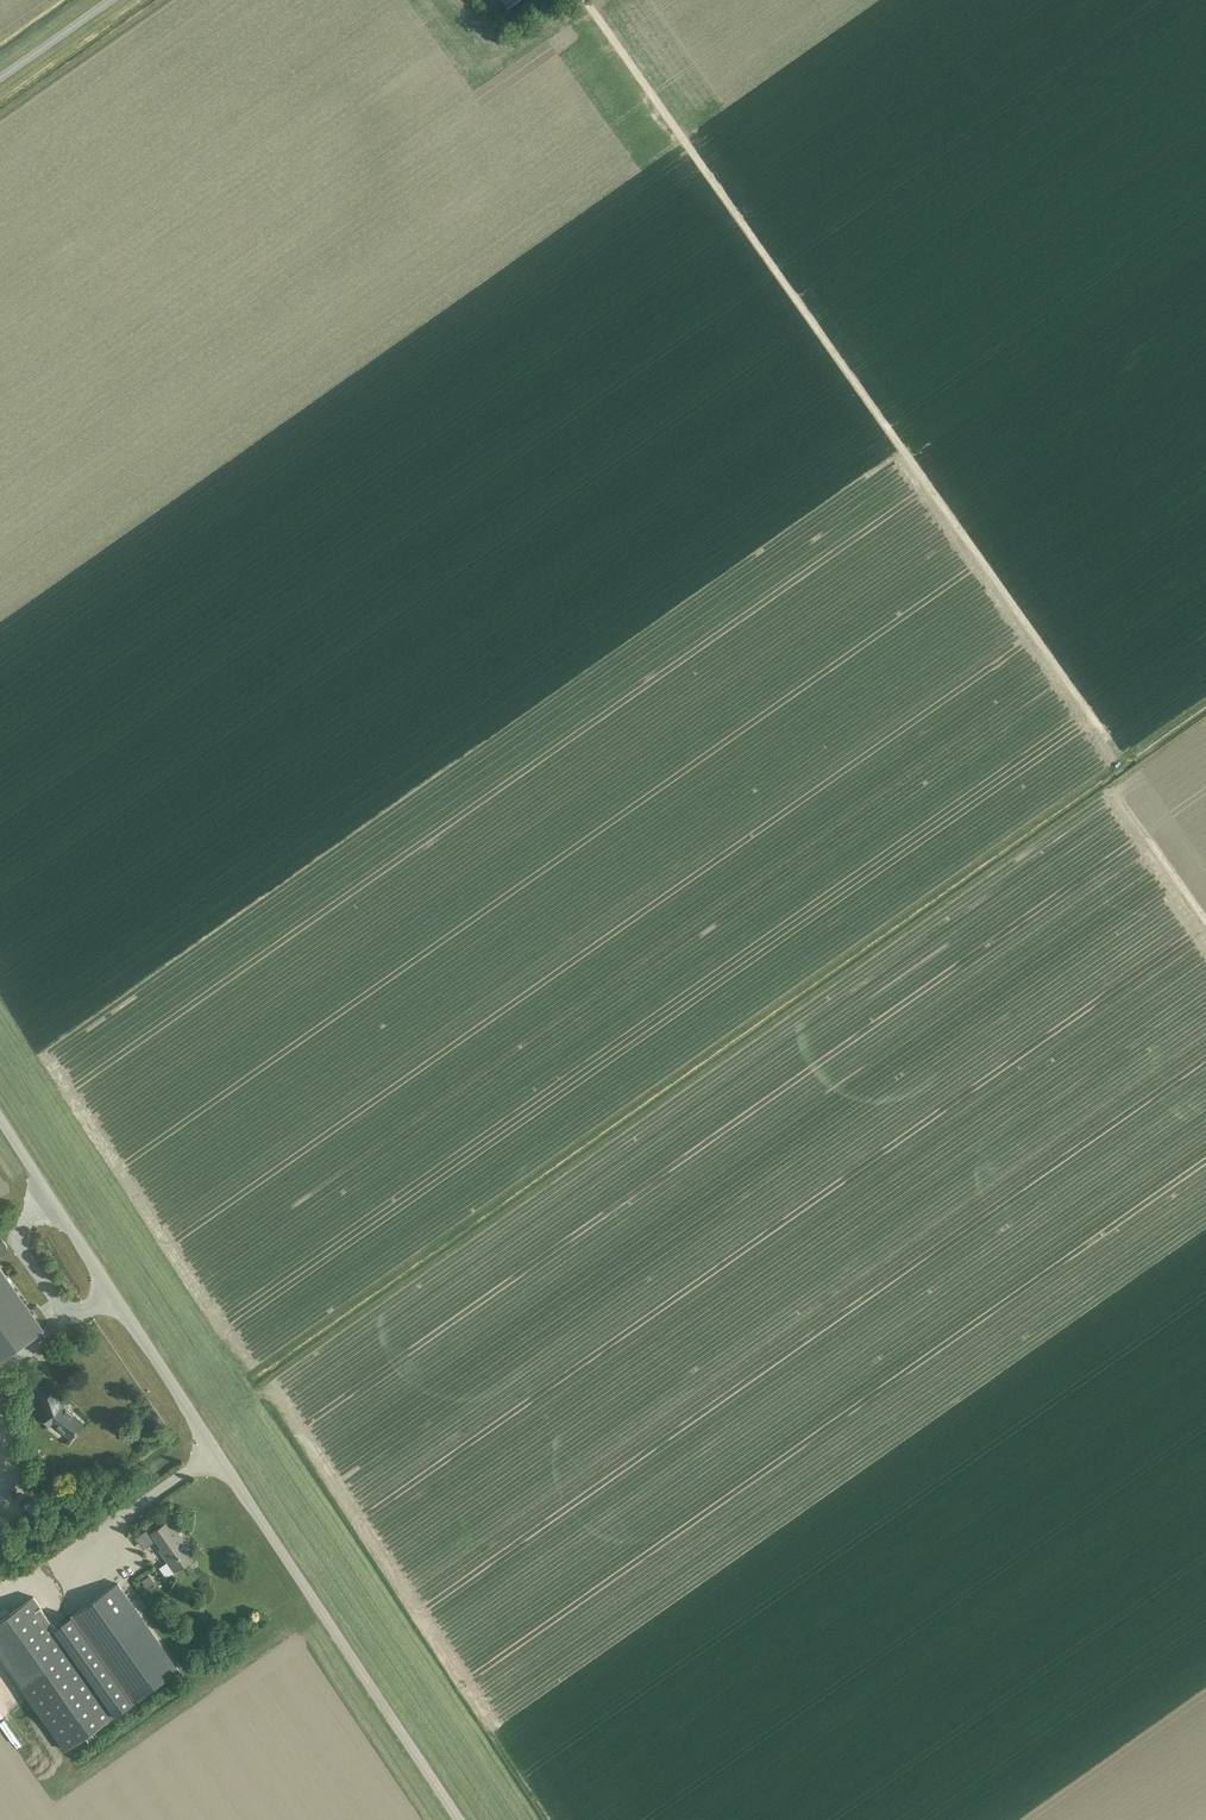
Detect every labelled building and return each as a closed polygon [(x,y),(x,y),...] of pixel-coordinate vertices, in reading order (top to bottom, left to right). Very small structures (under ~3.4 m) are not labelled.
[(43,1330),(0,1268),(0,1360),(43,1330)] [(33,1369),(19,1361),(11,1377),(25,1384),(33,1369)] [(61,1400),(62,1399),(55,1382),(45,1386),(49,1395),(42,1397),(46,1409),(41,1413),(50,1426),(55,1422),(70,1438),(71,1438),(84,1422),(64,1406),(61,1400)] [(163,1554),(168,1561),(175,1571),(192,1559),(181,1542),(184,1540),(170,1520),(152,1532),(166,1552),(163,1554)] [(179,1670),(118,1583),(71,1616),(132,1703),(179,1670)] [(0,1621),(0,1658),(66,1750),(117,1714),(132,1703),(71,1616),(55,1627),(34,1597),(0,1621)]
